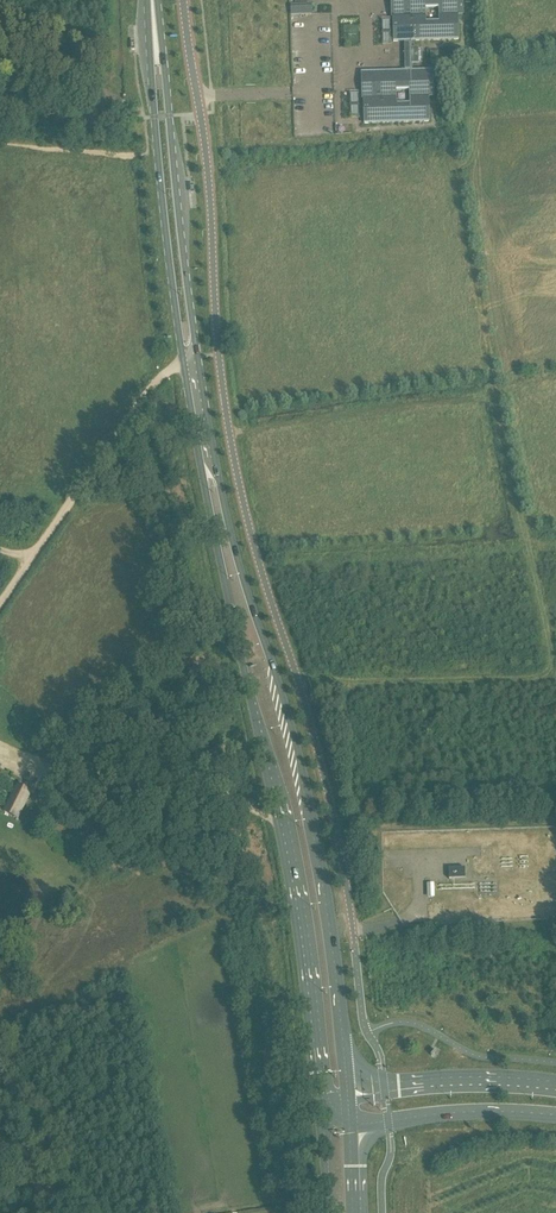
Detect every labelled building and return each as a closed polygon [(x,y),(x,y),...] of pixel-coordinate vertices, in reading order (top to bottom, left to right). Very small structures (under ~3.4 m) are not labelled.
[(399,10),(391,10),(391,18),(393,18),(393,43),(404,43),(411,43),(459,41),(458,16),(463,16),(463,0),(399,0),(399,10)] [(412,72),(412,65),(419,65),(418,49),(411,49),(411,43),(404,43),(405,72),(369,73),(370,92),(362,92),(362,100),(363,100),(364,125),(430,124),(429,98),(434,98),(433,71),(412,72)] [(15,783),(10,793),(21,799),(26,789),(15,783)] [(465,879),(465,868),(449,869),(449,880),(465,879)]
